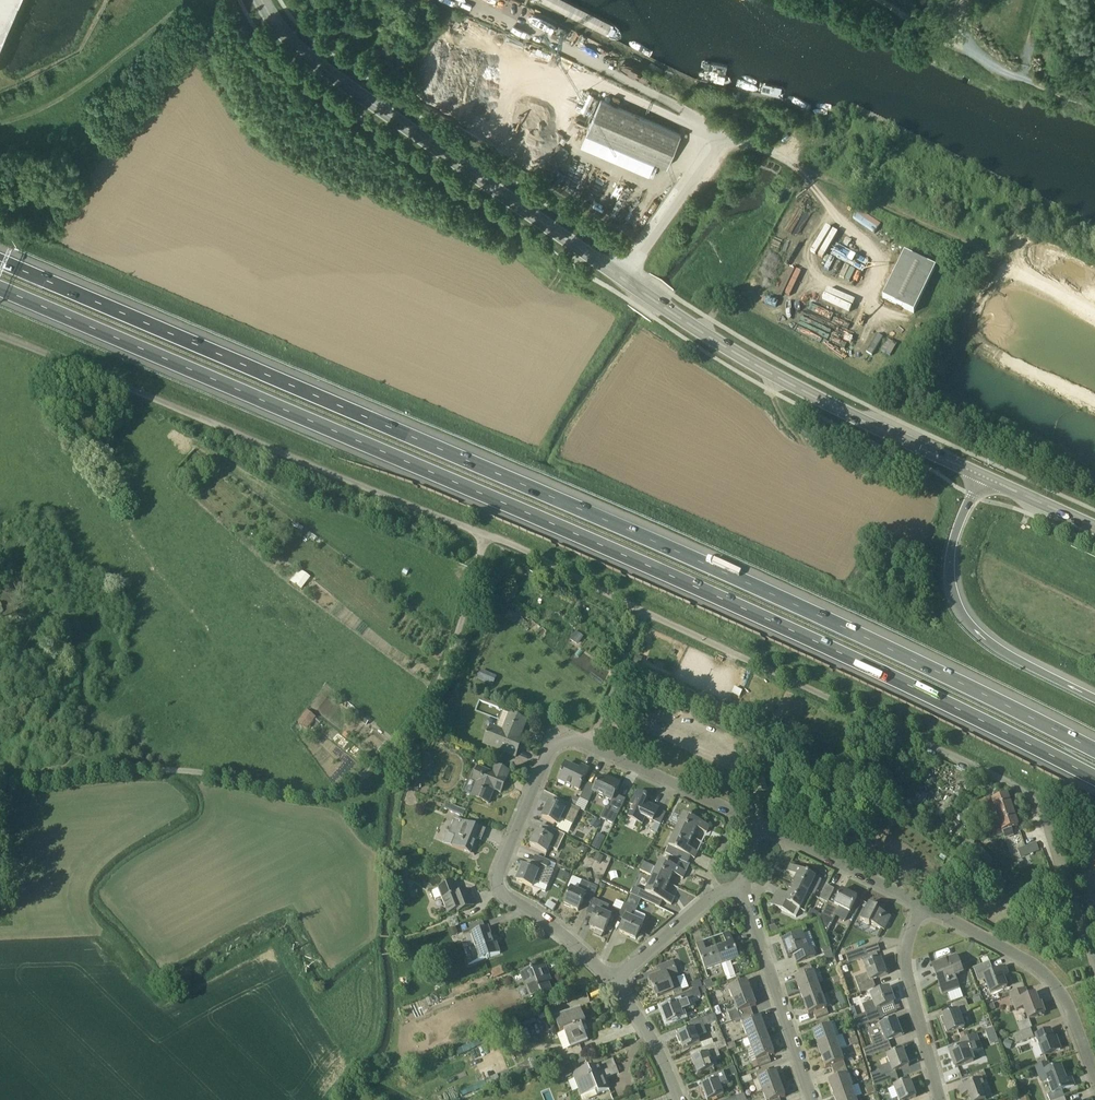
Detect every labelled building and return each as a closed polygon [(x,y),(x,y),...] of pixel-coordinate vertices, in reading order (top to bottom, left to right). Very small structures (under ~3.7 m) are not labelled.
[(16,0),(0,0),(0,38),(16,0)] [(667,166),(681,134),(605,99),(589,132),(667,166)] [(865,213),(862,217),(877,228),(880,225),(865,213)] [(845,262),(851,251),(837,243),(831,254),(845,262)] [(914,314),(935,273),(937,269),(905,253),(883,298),(914,314)] [(841,262),(839,267),(862,278),(864,274),(841,262)] [(819,285),(817,292),(843,297),(844,291),(819,285)] [(289,581),(301,590),(311,577),(300,568),(289,581)] [(493,685),(497,676),(485,670),(480,680),(493,685)] [(723,715),(725,710),(722,709),(722,708),(717,706),(719,703),(714,701),(713,704),(708,703),(704,701),(702,707),(706,708),(706,710),(718,714),(718,713),(723,715)] [(526,722),(510,715),(508,714),(511,708),(506,706),(497,729),(491,727),(488,735),(487,735),(487,736),(484,744),(515,757),(520,747),(517,746),(526,722)] [(307,709),(297,721),(307,729),(317,717),(307,709)] [(366,726),(371,720),(360,711),(355,717),(366,726)] [(558,780),(568,785),(579,790),(589,770),(582,766),(580,771),(565,765),(558,780)] [(509,771),(499,767),(495,766),(492,773),(480,768),(475,782),(478,783),(472,797),(488,804),(494,790),(501,793),(506,779),(509,771)] [(608,779),(607,781),(600,777),(595,787),(587,783),(580,799),(581,800),(577,808),(580,809),(581,810),(586,801),(588,802),(593,793),(611,802),(612,802),(615,795),(620,784),(608,779)] [(762,791),(766,790),(768,790),(765,777),(763,777),(759,778),(762,791)] [(418,791),(422,782),(413,778),(409,787),(418,791)] [(961,799),(965,793),(960,790),(956,796),(961,799)] [(653,822),(654,819),(659,809),(645,802),(648,797),(637,792),(631,806),(629,812),(631,813),(628,819),(629,819),(626,825),(634,829),(637,823),(643,826),(646,819),(653,822)] [(619,814),(626,800),(615,795),(612,802),(611,802),(608,808),(619,814)] [(997,818),(1013,812),(1007,795),(992,800),(991,797),(978,802),(982,814),(994,809),(997,818)] [(577,806),(580,799),(574,796),(570,803),(577,806)] [(458,808),(447,803),(444,809),(455,814),(458,808)] [(577,808),(570,804),(569,804),(566,803),(563,810),(549,803),(542,818),(558,825),(556,829),(568,834),(580,809),(577,808)] [(940,824),(935,820),(930,816),(919,807),(917,809),(913,815),(935,831),(940,825),(940,824)] [(1018,826),(1013,812),(997,818),(1000,826),(987,831),(990,839),(1003,835),(1003,833),(1018,826)] [(677,830),(693,837),(697,828),(707,833),(710,826),(684,814),(677,830)] [(470,853),(476,839),(477,837),(470,834),(473,825),(456,818),(450,836),(455,838),(452,846),(470,853)] [(595,818),(590,825),(596,829),(600,822),(595,818)] [(951,824),(954,829),(960,826),(957,821),(957,820),(956,821),(951,824)] [(530,845),(547,853),(550,847),(557,851),(565,835),(553,829),(549,837),(537,831),(530,845)] [(693,837),(677,830),(669,848),(667,854),(670,856),(671,855),(688,864),(691,857),(695,859),(698,852),(688,848),(693,837)] [(599,850),(604,841),(603,840),(596,837),(592,847),(599,850)] [(965,839),(960,849),(970,855),(974,844),(965,839)] [(1018,847),(1021,856),(1038,852),(1036,843),(1018,847)] [(981,849),(974,846),(970,856),(985,866),(992,859),(981,849)] [(601,864),(604,857),(597,854),(594,861),(601,864)] [(640,870),(652,876),(653,875),(670,882),(673,874),(683,879),(690,865),(688,864),(671,855),(670,856),(667,863),(660,860),(656,868),(644,862),(640,870)] [(533,888),(535,881),(547,886),(554,871),(547,868),(550,862),(536,856),(529,869),(523,866),(517,881),(533,888)] [(793,885),(814,895),(822,881),(798,869),(790,865),(787,872),(797,876),(793,885)] [(566,883),(570,875),(561,871),(558,879),(566,883)] [(631,894),(660,908),(663,901),(671,905),(674,898),(664,894),(670,882),(653,875),(652,876),(645,892),(634,887),(631,894)] [(593,898),(593,899),(601,882),(596,880),(594,886),(582,881),(578,891),(572,888),(564,905),(578,911),(584,898),(591,901),(593,898)] [(999,880),(993,886),(998,891),(1004,886),(999,880)] [(458,912),(473,906),(468,891),(459,894),(455,883),(438,889),(448,914),(457,910),(458,912)] [(814,896),(814,895),(793,885),(788,895),(778,891),(771,905),(795,917),(807,893),(814,896)] [(828,902),(834,890),(826,886),(820,899),(828,903),(829,902),(828,902)] [(834,920),(840,908),(850,913),(857,898),(842,890),(834,905),(829,902),(828,903),(822,915),(820,919),(826,935),(834,920)] [(1017,911),(1025,901),(1019,896),(1011,905),(1017,911)] [(610,906),(593,899),(593,898),(591,901),(592,902),(587,912),(595,915),(590,927),(596,930),(594,934),(601,937),(603,934),(604,934),(612,916),(607,914),(610,906)] [(645,916),(635,912),(637,910),(624,904),(618,917),(625,920),(620,932),(636,940),(643,924),(642,924),(645,916)] [(871,923),(884,931),(891,917),(877,910),(878,909),(869,904),(861,921),(869,925),(871,923)] [(816,918),(818,913),(819,913),(811,909),(808,915),(816,918)] [(489,928),(486,929),(483,920),(469,925),(471,934),(481,960),(500,954),(496,942),(494,943),(489,928)] [(459,934),(456,927),(448,930),(451,937),(459,934)] [(737,978),(731,962),(739,959),(730,932),(723,935),(727,945),(717,949),(722,965),(728,982),(737,978)] [(794,956),(796,963),(816,956),(813,948),(809,949),(803,934),(782,942),(788,958),(794,956)] [(722,965),(717,949),(707,952),(703,942),(696,944),(705,972),(722,965)] [(849,963),(863,958),(877,953),(880,952),(878,944),(846,955),(849,963)] [(826,960),(834,958),(830,946),(822,949),(826,960)] [(863,958),(866,965),(879,960),(877,953),(863,958)] [(960,989),(954,972),(961,969),(957,957),(932,966),(943,995),(960,989)] [(875,987),(873,980),(886,975),(880,959),(879,960),(866,965),(863,966),(867,975),(855,979),(860,993),(875,987)] [(677,973),(673,962),(659,967),(662,973),(650,978),(657,997),(672,991),(668,977),(677,973)] [(985,979),(987,984),(990,992),(1007,987),(1003,977),(1008,975),(1005,968),(993,972),(990,962),(974,968),(979,982),(985,979)] [(551,980),(545,964),(532,968),(532,969),(521,973),(531,998),(543,993),(544,995),(552,991),(548,981),(551,980)] [(800,991),(817,984),(813,973),(812,972),(810,966),(799,970),(801,976),(795,979),(800,991)] [(502,968),(501,967),(491,971),(492,972),(494,979),(505,974),(502,968)] [(840,976),(832,979),(835,984),(842,981),(840,976)] [(733,1001),(752,994),(747,982),(741,984),(739,977),(737,978),(728,982),(727,982),(729,986),(728,988),(733,1001)] [(700,979),(691,983),(694,990),(703,987),(700,979)] [(704,982),(707,990),(714,987),(711,979),(704,982)] [(804,1003),(822,996),(817,984),(800,991),(804,1003)] [(698,989),(700,995),(704,993),(707,992),(705,987),(702,987),(698,989)] [(701,996),(700,995),(698,989),(670,999),(673,1006),(662,1010),(667,1024),(685,1018),(682,1011),(690,1008),(688,1001),(701,996)] [(887,1016),(884,1007),(894,1003),(889,989),(870,996),(872,1002),(863,1006),(866,1014),(858,1017),(854,1019),(857,1027),(887,1016)] [(1023,1007),(1028,1020),(1029,1020),(1045,1014),(1041,1004),(1039,1004),(1035,994),(1028,997),(1025,990),(1010,996),(1015,1010),(1023,1007)] [(838,1000),(843,998),(841,992),(835,995),(838,1000)] [(738,1012),(739,1013),(741,1018),(753,1014),(751,1008),(756,1006),(752,994),(733,1001),(738,1012)] [(827,1014),(825,1009),(832,1006),(827,994),(822,996),(804,1003),(809,1015),(814,1013),(816,1019),(827,1014)] [(975,1005),(982,1002),(980,996),(973,999),(975,1005)] [(947,1035),(965,1028),(960,1015),(970,1011),(966,999),(951,1005),(954,1012),(943,1016),(946,1025),(944,1026),(947,1035)] [(989,1012),(995,1009),(993,1003),(987,1006),(989,1012)] [(586,1023),(580,1008),(580,1007),(570,1011),(571,1012),(557,1018),(563,1033),(566,1031),(572,1048),(588,1041),(582,1025),(586,1023)] [(707,1034),(704,1026),(717,1021),(715,1014),(688,1024),(691,1030),(678,1035),(683,1050),(700,1043),(698,1038),(707,1034)] [(747,1037),(765,1030),(761,1018),(755,1020),(753,1014),(741,1018),(743,1024),(743,1025),(747,1037)] [(813,1032),(817,1044),(835,1038),(840,1036),(835,1024),(831,1026),(828,1020),(816,1024),(818,1030),(813,1032)] [(891,1048),(888,1041),(902,1036),(896,1020),(879,1026),(883,1034),(871,1039),(873,1046),(863,1050),(866,1057),(891,1048)] [(513,1038),(518,1035),(509,1025),(505,1029),(513,1038)] [(1016,1044),(1034,1037),(1030,1029),(1020,1032),(1013,1035),(1016,1044)] [(751,1049),(770,1042),(765,1030),(747,1037),(751,1049)] [(1043,1056),(1061,1050),(1056,1037),(1053,1039),(1050,1031),(1035,1036),(1043,1056)] [(964,1047),(950,1053),(955,1068),(975,1061),(972,1054),(982,1051),(976,1034),(961,1040),(964,1047)] [(857,1037),(849,1040),(851,1046),(858,1043),(857,1037)] [(840,1050),(835,1038),(817,1044),(822,1056),(840,1050)] [(1013,1042),(1005,1039),(1002,1047),(1010,1050),(1013,1042)] [(736,1047),(734,1042),(726,1045),(728,1051),(736,1047)] [(770,1042),(751,1049),(755,1060),(757,1062),(758,1066),(771,1062),(769,1056),(774,1054),(770,1042)] [(717,1067),(715,1060),(720,1059),(715,1044),(714,1044),(702,1048),(704,1056),(692,1060),(698,1074),(714,1069),(714,1068),(717,1067)] [(833,1072),(845,1067),(843,1062),(844,1061),(840,1050),(822,1056),(826,1069),(832,1067),(833,1072)] [(898,1078),(895,1072),(909,1067),(907,1060),(903,1051),(886,1056),(890,1067),(871,1075),(874,1086),(873,1086),(874,1087),(892,1080),(898,1078)] [(576,1056),(579,1064),(587,1061),(583,1053),(576,1056)] [(520,1074),(529,1071),(539,1067),(535,1058),(525,1061),(525,1062),(526,1063),(517,1066),(520,1074)] [(619,1074),(613,1059),(589,1069),(589,1067),(573,1074),(583,1099),(586,1099),(611,1089),(606,1079),(619,1074)] [(1061,1066),(1051,1069),(1049,1062),(1035,1067),(1040,1083),(1047,1081),(1052,1094),(1048,1095),(1050,1099),(1056,1099),(1064,1097),(1062,1090),(1074,1086),(1072,1079),(1066,1081),(1061,1066)] [(833,1093),(851,1087),(847,1075),(848,1074),(845,1067),(833,1072),(836,1079),(829,1081),(833,1093)] [(727,1078),(737,1075),(735,1068),(716,1074),(706,1078),(708,1085),(702,1087),(707,1099),(711,1099),(723,1095),(720,1089),(730,1085),(727,1078)] [(759,1079),(762,1090),(763,1092),(781,1085),(776,1073),(771,1075),(768,1069),(757,1073),(759,1079)] [(509,1070),(497,1075),(500,1084),(512,1079),(509,1070)] [(986,1079),(987,1078),(984,1071),(970,1076),(972,1083),(958,1088),(961,1096),(968,1094),(971,1099),(985,1099),(981,1089),(985,1087),(982,1080),(986,1079)] [(916,1097),(910,1081),(894,1087),(898,1098),(893,1099),(909,1099),(916,1097)] [(780,1099),(785,1097),(781,1085),(763,1092),(766,1099),(780,1099)] [(875,1092),(874,1087),(873,1086),(865,1089),(867,1095),(875,1092)] [(856,1099),(851,1087),(833,1093),(836,1099),(853,1099),(856,1099)]
